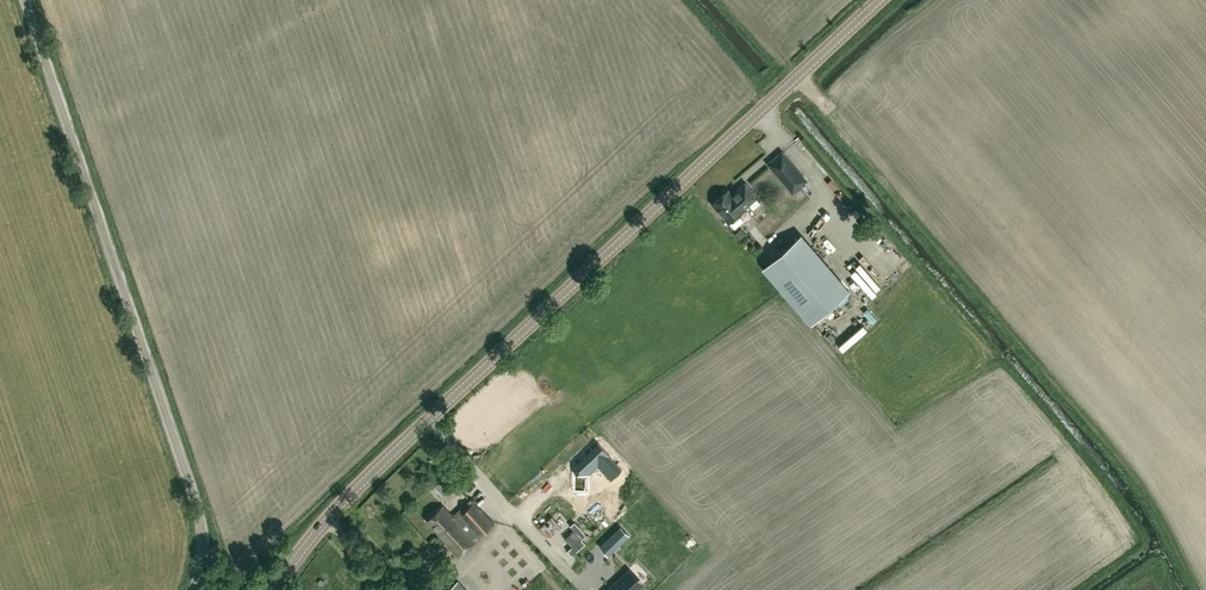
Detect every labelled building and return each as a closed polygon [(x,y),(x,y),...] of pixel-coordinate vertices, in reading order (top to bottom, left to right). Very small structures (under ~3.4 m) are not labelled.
[(808,180),(782,150),(766,164),(792,194),(808,180)] [(729,221),(756,197),(745,184),(732,196),(727,191),(713,203),(729,221)] [(760,264),(809,319),(847,285),(798,230),(760,264)] [(893,241),(889,244),(899,254),(902,251),(893,241)] [(903,269),(895,272),(897,279),(906,276),(903,269)] [(881,318),(867,302),(858,309),(846,294),(818,317),(828,330),(836,324),(848,338),(854,333),(857,337),(881,318)] [(534,441),(541,434),(536,429),(529,437),(534,441)] [(585,473),(592,463),(607,474),(616,462),(588,442),(568,469),(573,495),(588,493),(585,473)] [(459,555),(475,540),(443,506),(428,520),(440,534),(439,534),(459,555)] [(516,526),(508,533),(514,540),(508,545),(519,558),(512,564),(505,557),(503,559),(515,574),(518,571),(535,589),(573,589),(516,526)] [(629,535),(620,527),(607,540),(615,548),(629,535)] [(598,589),(614,571),(606,564),(601,569),(596,564),(601,559),(571,531),(554,550),(564,559),(565,558),(598,589)] [(607,589),(636,589),(639,587),(625,573),(607,589)] [(458,581),(453,586),(455,588),(453,589),(466,589),(458,581)]
